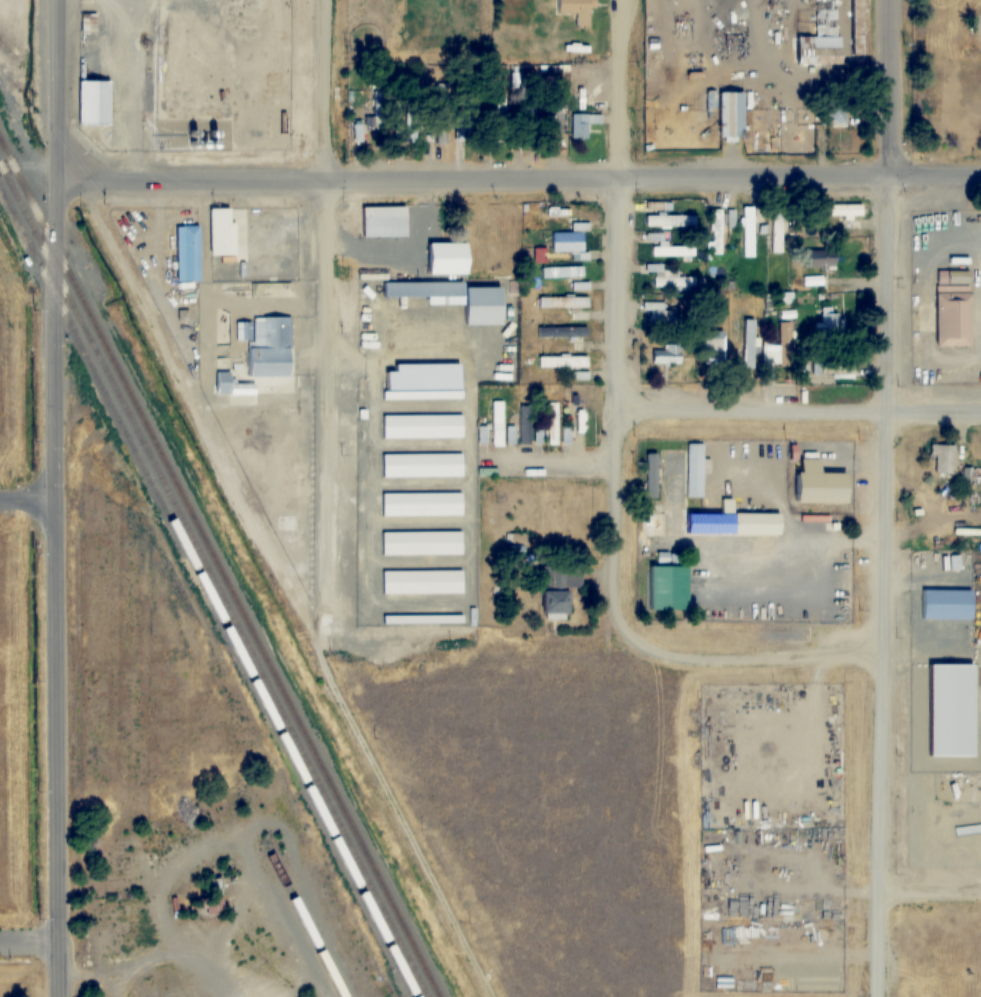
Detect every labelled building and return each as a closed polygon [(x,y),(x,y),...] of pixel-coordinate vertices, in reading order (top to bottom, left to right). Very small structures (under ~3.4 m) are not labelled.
[(554,13),(576,14),(576,28),(590,28),(590,8),(597,8),(597,0),(554,0),(554,13)] [(871,54),(870,0),(852,0),(853,55),(871,54)] [(799,37),(800,63),(840,63),(840,7),(816,8),(816,37),(799,37)] [(80,126),(112,126),(112,81),(80,81),(80,126)] [(375,129),(388,129),(388,91),(375,91),(375,129)] [(405,136),(416,136),(416,92),(405,92),(405,136)] [(745,139),(745,92),(721,92),(721,139),(745,139)] [(829,107),(829,123),(845,123),(845,107),(829,107)] [(571,114),(571,139),(589,139),(589,123),(602,123),(602,114),(571,114)] [(465,138),(477,138),(478,115),(453,115),(452,141),(465,142),(465,138)] [(433,118),(433,145),(447,145),(447,118),(433,118)] [(360,235),(360,207),(407,207),(408,234),(360,235)] [(645,215),(645,226),(696,227),(696,216),(666,215),(666,207),(658,207),(658,215),(645,215)] [(743,207),(743,222),(754,222),(754,207),(743,207)] [(209,254),(209,209),(230,209),(230,223),(235,223),(236,254),(230,254),(209,254)] [(723,254),(723,210),(710,210),(710,254),(723,254)] [(729,210),(729,226),(737,226),(737,210),(729,210)] [(783,252),(783,210),(770,210),(770,252),(783,252)] [(554,233),(554,252),(586,252),(586,224),(573,224),(573,233),(554,233)] [(176,277),(175,227),(201,226),(202,277),(176,277)] [(666,234),(647,234),(647,244),(653,244),(653,257),(694,257),(694,247),(666,247),(666,234)] [(430,272),(430,244),(469,244),(469,272),(430,272)] [(808,250),(808,268),(838,268),(838,250),(808,250)] [(684,270),(664,270),(664,264),(648,264),(648,287),(696,287),(696,277),(684,277),(684,270)] [(541,267),(541,278),(584,278),(584,267),(541,267)] [(380,298),(380,282),(466,282),(466,297),(380,298)] [(573,284),(573,293),(589,293),(589,284),(573,284)] [(938,286),(938,346),(973,346),(973,286),(938,286)] [(775,304),(793,304),(793,293),(775,293),(775,304)] [(589,298),(537,298),(537,308),(589,308),(589,298)] [(647,326),(694,326),(694,314),(664,314),(664,302),(647,302),(647,326)] [(589,321),(589,312),(564,312),(564,321),(589,321)] [(747,313),(748,341),(757,340),(757,313),(747,313)] [(815,324),(815,339),(842,339),(842,313),(822,313),(822,324),(815,324)] [(246,374),(246,340),(236,340),(236,321),(246,321),(246,317),(292,317),(292,374),(246,374)] [(794,367),(793,321),(780,322),(780,346),(771,346),(771,367),(794,367)] [(589,338),(589,328),(539,328),(539,338),(589,338)] [(726,362),(725,332),(704,333),(704,362),(726,362)] [(653,364),(681,364),(681,344),(663,344),(663,349),(653,349),(653,364)] [(584,356),(543,356),(543,365),(584,365),(584,356)] [(214,390),(214,370),(230,370),(230,380),(256,380),(256,387),(230,387),(230,390),(214,390)] [(384,398),(384,389),(464,389),(464,398),(384,398)] [(504,401),(490,401),(490,421),(479,421),(479,445),(504,445),(504,401)] [(586,402),(573,402),(573,444),(586,444),(586,402)] [(537,443),(558,443),(558,403),(537,403),(537,443)] [(517,443),(517,442),(530,442),(531,405),(518,405),(518,427),(509,427),(509,443),(517,443)] [(381,436),(381,415),(461,415),(461,436),(381,436)] [(703,457),(712,457),(712,472),(703,472),(703,494),(689,494),(689,443),(703,443),(703,457)] [(955,474),(955,444),(931,444),(931,456),(936,456),(936,474),(955,474)] [(659,453),(646,453),(646,497),(659,497),(659,453)] [(385,475),(385,454),(463,454),(463,475),(385,475)] [(852,472),(824,472),(824,459),(802,459),(802,502),(852,502),(852,472)] [(383,513),(383,492),(460,492),(460,513),(383,513)] [(720,512),(720,498),(735,498),(735,512),(783,512),(783,533),(685,533),(685,512),(720,512)] [(384,553),(384,531),(462,531),(462,553),(384,553)] [(646,607),(646,566),(690,566),(690,607),(646,607)] [(382,592),(382,570),(464,569),(464,592),(382,592)] [(975,590),(921,590),(921,620),(975,620),(975,590)] [(566,612),(566,619),(546,619),(546,612),(542,612),(542,591),(572,591),(572,612),(566,612)] [(383,616),(466,616),(466,628),(383,628),(383,616)] [(204,880),(206,898),(190,900),(191,910),(208,909),(208,915),(226,913),(223,878),(204,880)]
